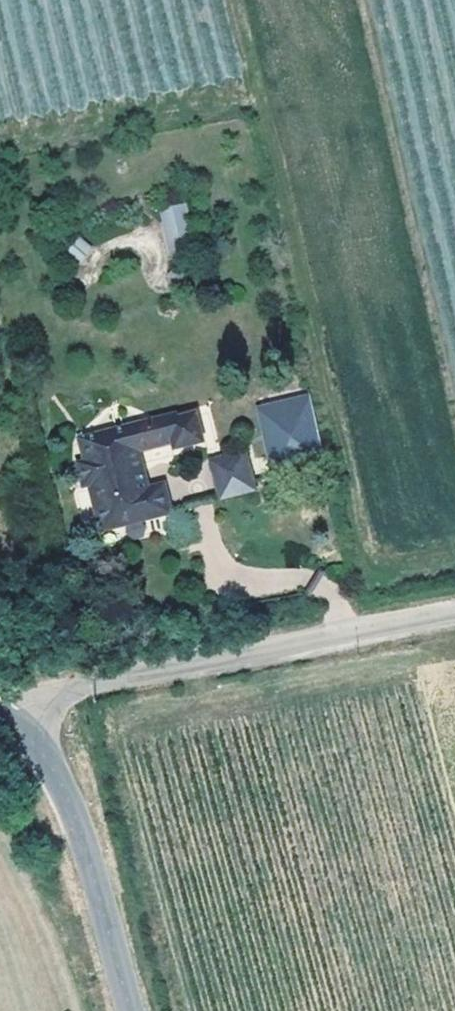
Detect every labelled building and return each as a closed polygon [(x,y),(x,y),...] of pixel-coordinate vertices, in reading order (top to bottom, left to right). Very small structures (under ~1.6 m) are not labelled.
[(183,204),(159,208),(166,254),(191,250),(183,204)] [(67,253),(86,263),(95,247),(76,236),(67,253)] [(255,406),(272,467),(324,453),(307,392),(255,406)] [(165,488),(152,491),(141,450),(178,442),(179,448),(204,442),(196,415),(147,427),(146,422),(80,440),(85,463),(78,465),(84,488),(93,487),(103,528),(170,512),(165,488)] [(216,463),(225,498),(256,490),(247,455),(216,463)]
